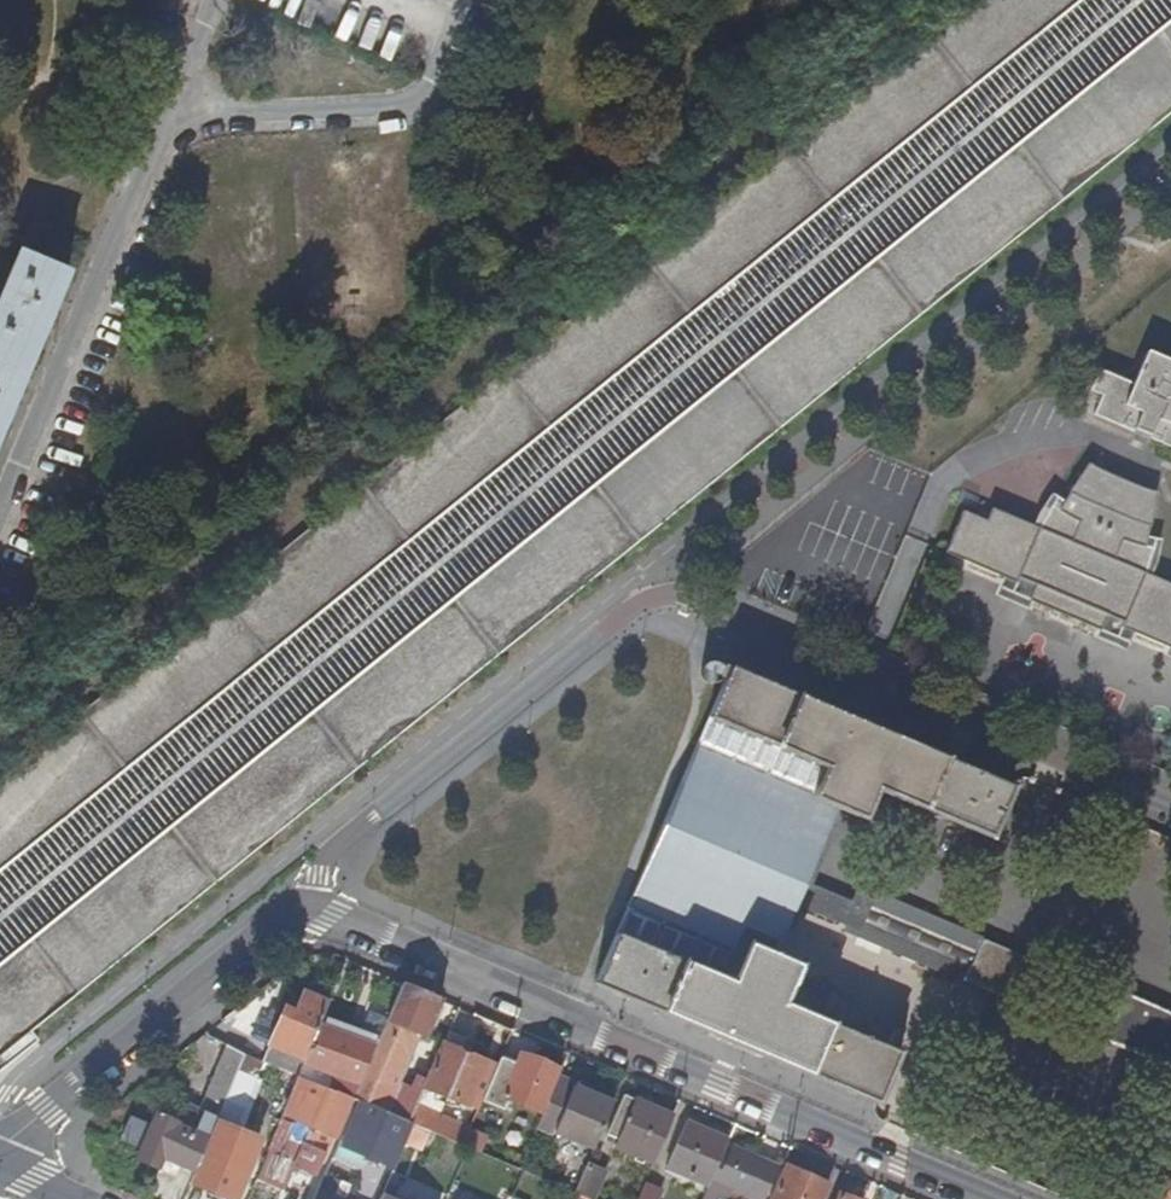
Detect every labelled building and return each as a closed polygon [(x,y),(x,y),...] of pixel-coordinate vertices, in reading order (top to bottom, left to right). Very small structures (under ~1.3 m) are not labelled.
[(0,291),(0,427),(68,264),(19,244),(0,291)] [(1088,414),(1170,447),(1170,362),(1141,350),(1127,383),(1092,369),(1084,390),(1096,395),(1088,414)] [(938,555),(999,579),(1011,584),(1013,579),(1030,586),(1023,602),(1027,603),(1093,629),(1098,631),(1103,618),(1119,624),(1117,629),(1130,634),(1170,650),(1170,585),(1146,575),(1108,560),(1116,540),(1138,548),(1141,535),(1152,492),(1119,482),(1081,465),(1062,492),(1065,494),(1059,503),(1052,512),(1072,523),(1064,542),(1026,526),(985,510),(979,522),(955,513),(938,555)] [(1033,511),(1026,526),(1064,542),(1072,523),(1052,512),(1059,503),(1044,495),(1033,511)] [(1138,548),(1116,540),(1108,560),(1146,575),(1155,539),(1141,535),(1138,548)] [(1011,584),(999,579),(991,599),(1024,611),(1027,603),(1023,602),(1030,586),(1013,579),(1011,584)] [(1103,618),(1098,631),(1093,629),(1089,637),(1123,651),(1130,634),(1117,629),(1119,624),(1103,618)] [(661,818),(590,987),(874,1106),(895,1054),(806,1016),(813,998),(795,990),(797,985),(785,979),(787,974),(763,964),(790,901),(844,925),(843,932),(1005,1000),(1023,958),(860,890),(854,902),(799,879),(828,809),(850,817),(859,813),(868,790),(988,837),(1008,785),(724,669),(661,818)] [(439,1002),(398,985),(386,1013),(373,1044),(370,1052),(355,1088),(349,1102),(350,1102),(405,1125),(409,1127),(442,1045),(424,1037),(439,1002)] [(260,1064),(290,1077),(296,1063),(312,1027),(322,1004),(299,994),(290,1014),(279,1010),(271,1028),(262,1050),(256,1062),(260,1064)] [(352,1035),(373,1044),(386,1013),(365,1005),(352,1035)] [(252,1046),(262,1050),(271,1028),(262,1024),(252,1046)] [(312,1027),(296,1063),(355,1088),(370,1052),(312,1027)] [(442,1045),(409,1127),(429,1135),(460,1149),(467,1132),(443,1122),(453,1099),(476,1109),(479,1103),(494,1066),(458,1050),(462,1040),(447,1034),(442,1045)] [(179,1165),(192,1171),(213,1121),(216,1114),(241,1056),(228,1050),(193,1131),(156,1115),(136,1162),(157,1171),(162,1158),(179,1165)] [(494,1066),(479,1103),(500,1112),(506,1098),(539,1112),(554,1077),(557,1070),(518,1054),(513,1066),(497,1059),(494,1066)] [(256,1062),(241,1056),(216,1114),(236,1122),(260,1064),(256,1062)] [(539,1112),(533,1127),(590,1150),(611,1100),(554,1077),(539,1112)] [(341,1112),(296,1093),(286,1117),(331,1136),(341,1112)] [(606,1150),(649,1168),(669,1117),(621,1098),(606,1136),(611,1138),(606,1150)] [(405,1125),(350,1102),(331,1149),(385,1172),(405,1125)] [(118,1141),(136,1149),(146,1126),(128,1118),(118,1141)] [(213,1121),(192,1171),(186,1184),(223,1198),(234,1198),(245,1173),(220,1163),(234,1130),(213,1121)] [(277,1124),(270,1141),(284,1148),(292,1130),(277,1124)] [(666,1170),(705,1186),(708,1180),(721,1149),(724,1141),(685,1125),(666,1170)] [(429,1135),(409,1127),(400,1147),(421,1155),(429,1135)] [(467,1132),(460,1149),(478,1156),(486,1136),(468,1129),(467,1132)] [(721,1149),(708,1180),(716,1183),(729,1152),(721,1149)] [(729,1152),(716,1183),(729,1188),(755,1198),(760,1198),(772,1170),(729,1152)] [(162,1158),(157,1171),(173,1178),(179,1165),(162,1158)] [(533,1180),(571,1196),(578,1180),(540,1164),(533,1180)] [(571,1196),(579,1198),(592,1198),(602,1172),(584,1165),(578,1180),(571,1196)] [(785,1169),(773,1198),(822,1198),(827,1187),(785,1169)] [(1166,1174),(1156,1198),(1170,1198),(1170,1176),(1166,1174)] [(351,1195),(355,1185),(334,1176),(324,1198),(359,1198),(351,1195)] [(729,1188),(716,1183),(708,1180),(705,1186),(700,1198),(725,1198),(729,1188)] [(636,1198),(654,1198),(657,1192),(641,1185),(636,1198)]
